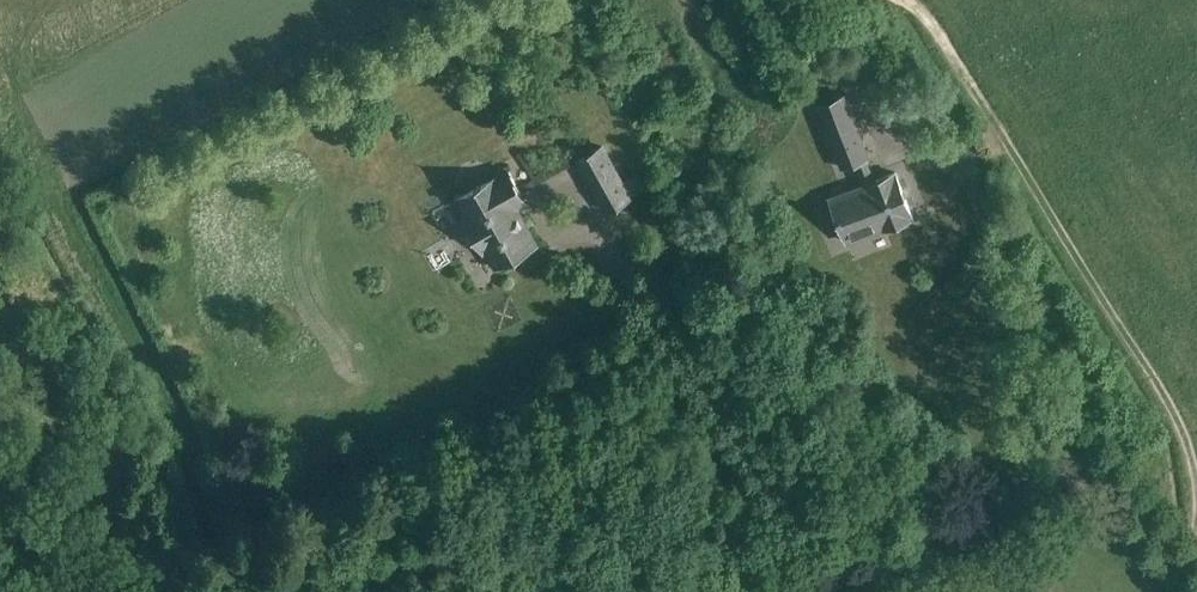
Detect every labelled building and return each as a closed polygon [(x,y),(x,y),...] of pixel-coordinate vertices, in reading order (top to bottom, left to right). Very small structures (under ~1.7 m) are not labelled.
[(855,121),(845,94),(817,105),(828,132),(841,167),(857,161),(866,183),(869,191),(832,205),(837,217),(834,218),(836,223),(839,222),(844,236),(888,219),(891,226),(913,218),(895,172),(874,180),(865,158),(869,157),(855,121)] [(601,147),(577,161),(605,211),(629,198),(601,147)] [(486,250),(495,267),(535,245),(509,198),(519,193),(507,171),(497,176),(457,198),(468,218),(464,220),(482,252),(486,250)]
